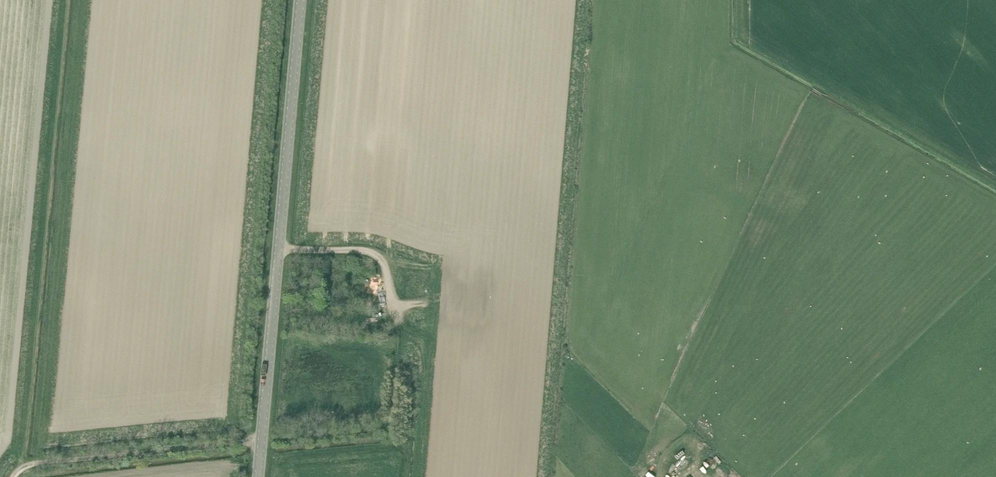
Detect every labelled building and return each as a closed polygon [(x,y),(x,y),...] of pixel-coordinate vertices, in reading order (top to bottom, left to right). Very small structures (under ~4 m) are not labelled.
[(442,270),(430,271),(431,288),(443,287),(442,270)]
